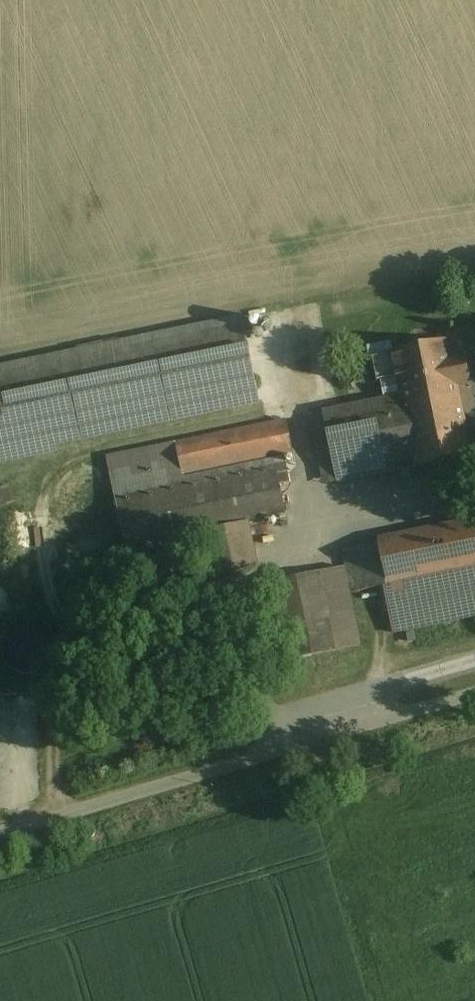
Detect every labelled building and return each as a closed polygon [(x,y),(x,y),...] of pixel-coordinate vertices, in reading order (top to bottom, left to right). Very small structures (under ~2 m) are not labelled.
[(0,369),(0,456),(259,402),(242,318),(0,369)] [(448,341),(393,352),(393,353),(373,357),(378,382),(381,382),(398,378),(402,397),(407,419),(462,408),(457,387),(470,384),(463,354),(451,357),(448,341)] [(398,378),(381,382),(385,400),(385,401),(402,397),(398,378)] [(462,408),(407,419),(402,397),(385,401),(385,400),(311,415),(325,479),(415,461),(416,467),(471,455),(462,408)] [(286,421),(106,458),(125,547),(176,536),(248,521),(286,513),(280,485),(290,483),(284,455),(293,453),(286,421)] [(0,490),(0,509),(14,504),(9,487),(0,490)] [(378,540),(379,544),(344,552),(352,593),(384,587),(474,568),(474,520),(378,540)] [(248,521),(176,536),(179,549),(204,544),(211,575),(258,566),(248,521)] [(384,587),(393,634),(474,617),(474,568),(384,587)] [(319,573),(273,583),(290,661),(335,651),(319,573)] [(56,657),(58,647),(55,636),(49,627),(40,621),(29,619),(18,621),(9,628),(3,637),(1,648),(4,659),(10,668),(19,673),(30,675),(41,673),(50,667),(56,657)]
